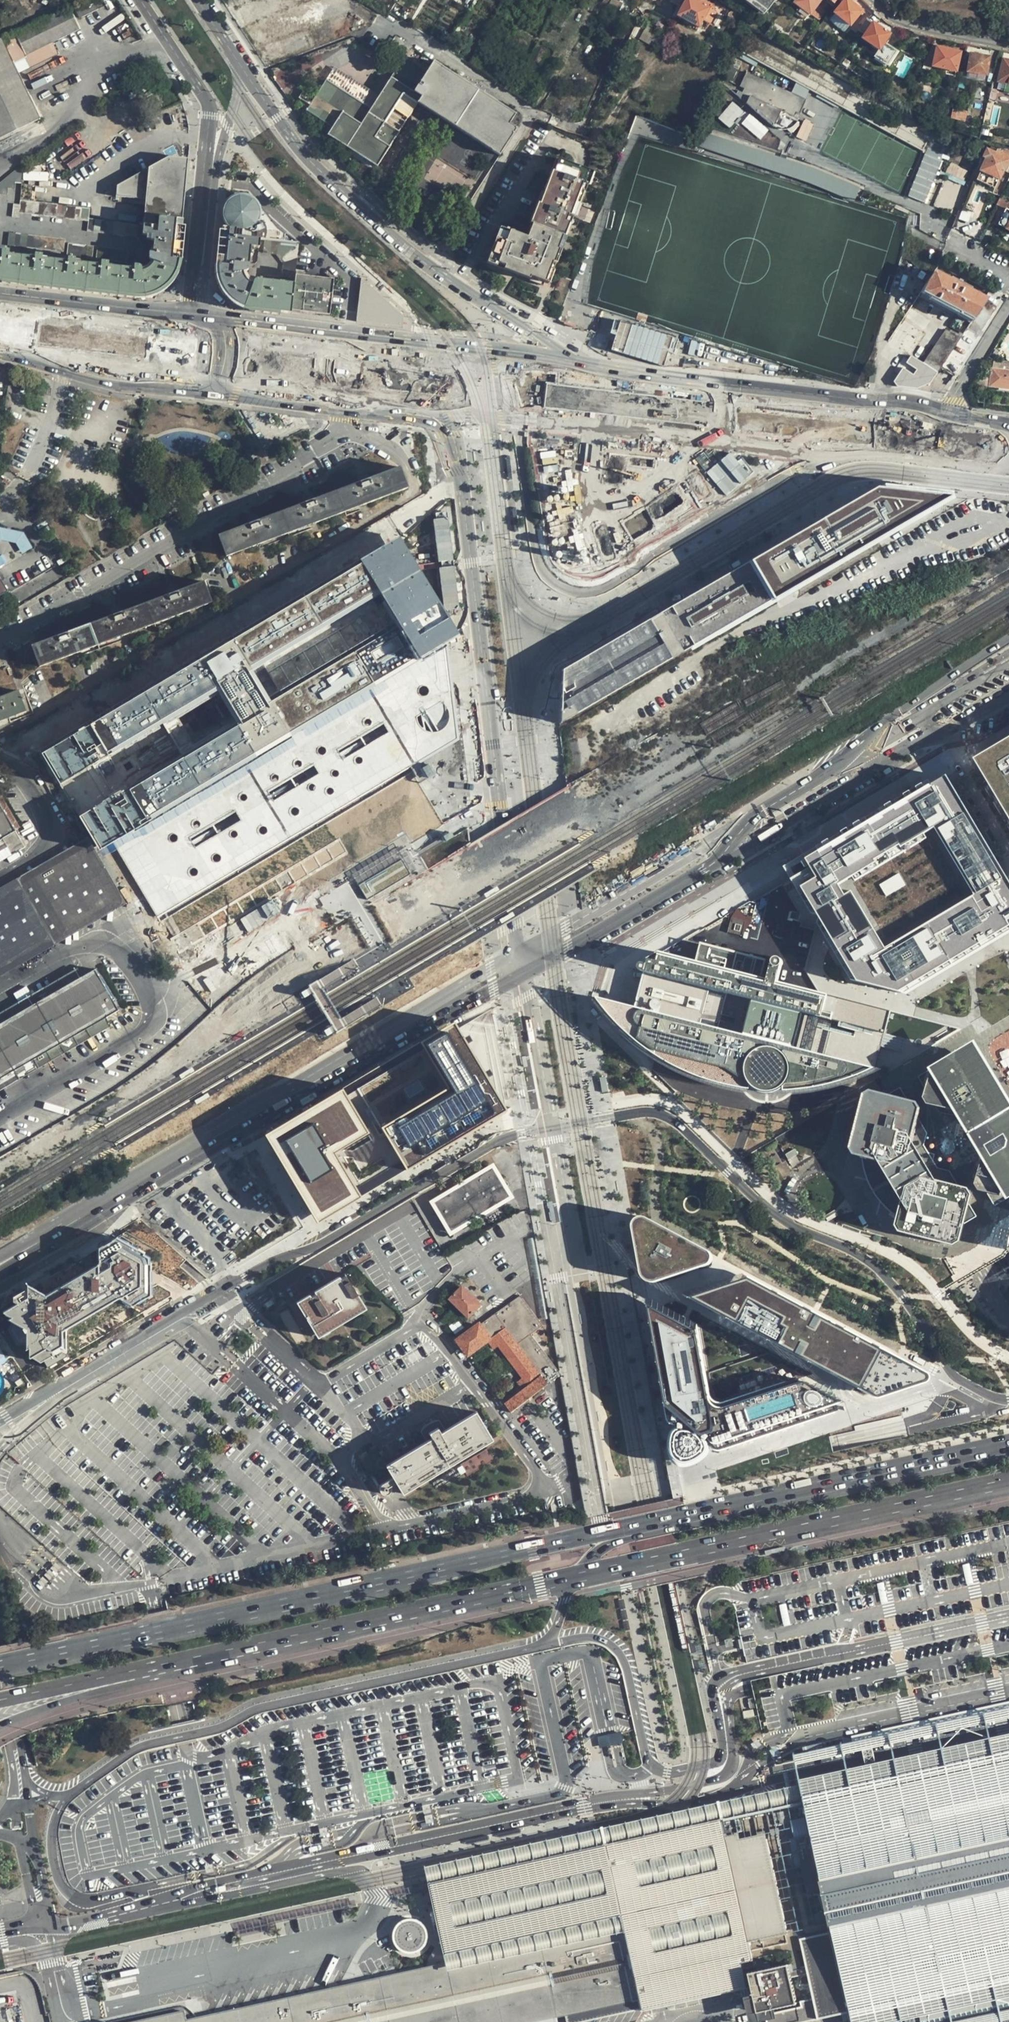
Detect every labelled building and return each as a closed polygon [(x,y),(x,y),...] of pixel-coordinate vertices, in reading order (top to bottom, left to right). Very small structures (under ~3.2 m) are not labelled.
[(235,7),(242,29),(284,13),(279,0),(253,0),(235,7)] [(694,0),(684,0),(676,16),(698,28),(703,18),(708,8),(694,0)] [(711,0),(694,0),(708,8),(703,18),(709,21),(714,12),(714,11),(714,8),(712,4),(711,0)] [(733,9),(740,0),(739,0),(731,0),(728,6),(733,9)] [(765,11),(772,0),(748,0),(765,11)] [(819,0),(796,0),(794,3),(809,14),(819,0)] [(842,3),(834,14),(849,26),(860,12),(852,4),(847,0),(839,0),(842,3)] [(718,4),(714,11),(714,12),(726,18),(730,11),(718,4)] [(27,58),(28,61),(31,66),(58,52),(55,45),(53,42),(80,29),(69,7),(2,40),(14,64),(27,58)] [(888,35),(868,20),(860,32),(865,35),(863,38),(877,49),(873,57),(886,66),(887,66),(895,51),(883,43),(888,35)] [(771,24),(763,35),(769,38),(777,28),(771,24)] [(272,61),(313,44),(306,28),(266,44),(272,61)] [(411,46),(396,37),(392,42),(408,52),(411,46)] [(40,119),(16,68),(14,64),(2,40),(0,41),(0,138),(40,119)] [(955,71),(959,53),(937,47),(933,65),(955,71)] [(984,75),(988,57),(970,53),(966,71),(984,75)] [(495,102),(464,82),(435,64),(429,73),(406,58),(401,65),(372,109),(328,79),(308,111),(334,127),(329,135),(379,167),(418,106),(500,157),(518,130),(511,126),(517,116),(495,102)] [(1004,59),(998,82),(1008,84),(1008,61),(1004,59)] [(744,92),(742,96),(749,99),(745,107),(773,131),(781,114),(783,110),(795,116),(797,113),(799,114),(805,101),(745,72),(737,89),(744,92)] [(466,79),(464,82),(495,102),(497,99),(466,79)] [(749,99),(742,96),(736,93),(733,97),(745,107),(749,99)] [(781,114),(773,131),(778,134),(780,135),(784,135),(790,133),(796,129),(800,124),(801,123),(781,114)] [(945,147),(928,142),(917,176),(927,179),(925,185),(914,181),(910,196),(928,202),(945,147)] [(1004,169),(1008,159),(987,149),(984,157),(986,158),(980,170),(998,179),(1003,169),(1004,169)] [(0,253),(0,280),(132,296),(145,296),(157,291),(163,288),(168,283),(173,275),(177,262),(188,158),(168,157),(115,186),(114,197),(144,200),(141,235),(150,236),(149,241),(152,241),(151,254),(148,254),(148,258),(149,261),(151,262),(153,262),(149,267),(141,272),(140,268),(137,266),(135,265),(133,266),(133,269),(112,266),(111,270),(107,269),(107,263),(100,262),(99,268),(95,267),(95,264),(74,262),(74,259),(72,259),(72,257),(91,259),(91,246),(67,244),(66,256),(44,253),(43,257),(46,258),(46,262),(41,261),(42,256),(35,255),(34,260),(29,259),(29,257),(12,255),(12,257),(8,257),(8,251),(1,251),(1,253),(0,253)] [(439,157),(426,177),(449,191),(448,192),(461,200),(474,179),(439,157)] [(565,237),(569,224),(571,225),(586,185),(588,186),(593,171),(557,158),(544,190),(541,189),(528,224),(531,225),(526,238),(498,227),(485,262),(548,286),(566,238),(565,237)] [(963,179),(968,172),(952,162),(948,169),(963,179)] [(296,272),(300,244),(297,242),(295,239),(285,232),(277,225),(272,218),(262,206),(259,202),(253,198),(247,194),(243,193),(238,193),(233,195),(225,202),(218,269),(219,273),(220,280),(223,290),(225,294),(232,301),(240,306),(245,308),(252,309),(292,310),(295,282),(260,278),(257,279),(255,280),(253,282),(253,283),(252,283),(246,278),(245,277),(243,271),(246,270),(249,269),(250,266),(251,246),(260,246),(260,238),(265,239),(264,252),(277,253),(284,264),(284,276),(296,277),(296,272)] [(88,209),(27,201),(19,200),(19,204),(12,204),(11,217),(18,218),(18,214),(87,222),(86,232),(135,238),(137,224),(88,218),(88,209)] [(1007,209),(998,225),(1008,230),(1008,210),(1007,209)] [(62,252),(63,239),(7,233),(6,246),(62,252)] [(126,263),(127,250),(96,247),(95,259),(126,263)] [(334,277),(296,272),(296,277),(295,282),(292,310),(330,314),(334,277)] [(955,283),(934,272),(921,291),(930,296),(958,312),(960,310),(973,319),(985,299),(962,287),(963,285),(956,281),(955,283)] [(403,316),(361,279),(356,321),(402,326),(403,316)] [(970,323),(973,319),(960,310),(958,312),(930,296),(929,299),(970,323)] [(996,306),(987,300),(985,299),(973,319),(970,323),(966,329),(978,336),(996,306)] [(618,321),(610,351),(668,364),(675,334),(618,321)] [(939,370),(964,333),(959,330),(957,333),(947,327),(925,362),(939,370)] [(992,368),(990,385),(1008,388),(1008,370),(992,368)] [(774,465),(528,437),(546,549),(549,558),(554,565),(561,571),(569,575),(578,577),(586,577),(595,575),(602,571),(609,565),(774,465)] [(226,556),(408,488),(400,467),(218,534),(226,556)] [(881,489),(755,562),(780,599),(954,497),(881,489)] [(24,552),(31,547),(22,532),(10,530),(0,528),(0,541),(1,541),(16,543),(22,553),(24,552)] [(393,541),(40,750),(60,785),(220,690),(239,721),(79,816),(99,850),(114,841),(449,642),(454,639),(393,541)] [(755,562),(560,677),(562,733),(780,599),(755,562)] [(208,602),(201,580),(32,640),(38,665),(208,602)] [(413,762),(461,734),(455,690),(453,678),(451,662),(449,642),(114,841),(157,916),(413,762)] [(0,697),(0,720),(24,712),(15,691),(0,697)] [(974,760),(1008,819),(1008,739),(974,760)] [(946,776),(894,807),(799,864),(791,869),(826,928),(858,981),(908,994),(1008,934),(1008,881),(946,776)] [(0,808),(0,839),(14,831),(0,808)] [(413,872),(420,868),(405,843),(354,873),(360,883),(369,898),(402,879),(413,872)] [(0,889),(0,977),(55,946),(100,920),(71,869),(62,853),(17,879),(0,889)] [(227,943),(280,912),(273,899),(219,930),(227,943)] [(727,915),(753,922),(757,902),(750,901),(727,915)] [(870,1069),(877,1064),(825,1050),(833,1018),(820,1015),(825,992),(823,988),(779,977),(782,963),(782,959),(780,957),(778,955),(775,956),(773,958),(772,960),(768,975),(761,973),(765,956),(697,938),(693,955),(653,945),(641,953),(637,955),(634,958),(633,960),(634,963),(639,971),(639,974),(632,1001),(601,993),(591,990),(583,988),(592,1001),(601,1012),(610,1022),(620,1031),(633,1042),(654,1057),(678,1070),(698,1079),(718,1083),(735,1087),(748,1089),(748,1086),(753,1087),(757,1091),(763,1092),(770,1093),(774,1091),(779,1089),(782,1089),(784,1090),(797,1089),(810,1087),(823,1085),(835,1082),(844,1079),(859,1074),(870,1069)] [(0,1025),(0,1080),(120,1012),(97,970),(0,1025)] [(310,990),(309,988),(308,988),(304,991),(307,996),(312,993),(310,990)] [(889,1008),(825,992),(820,1015),(833,1018),(825,1050),(877,1064),(889,1008)] [(333,1028),(332,1026),(331,1026),(326,1029),(330,1034),(335,1031),(334,1031),(333,1028)] [(457,1028),(275,1136),(324,1218),(506,1110),(457,1028)] [(961,1051),(954,1063),(942,1069),(934,1068),(921,1076),(927,1085),(929,1089),(926,1098),(930,1105),(939,1106),(943,1112),(971,1117),(984,1139),(977,1170),(980,1174),(977,1182),(982,1190),(992,1192),(998,1204),(1008,1198),(1008,1101),(999,1087),(988,1075),(961,1051)] [(921,1118),(923,1109),(920,1101),(909,1099),(903,1087),(891,1094),(873,1089),(866,1093),(852,1146),(857,1154),(865,1155),(866,1164),(868,1173),(873,1185),(880,1197),(895,1213),(899,1216),(898,1224),(901,1229),(955,1243),(962,1240),(967,1221),(978,1214),(972,1204),(974,1194),(970,1187),(960,1184),(921,1118)] [(516,1197),(495,1162),(431,1201),(451,1236),(516,1197)] [(643,1231),(650,1272),(651,1274),(658,1278),(660,1279),(663,1278),(705,1265),(709,1262),(709,1259),(709,1258),(706,1255),(652,1226),(647,1225),(644,1227),(643,1231)] [(16,1303),(3,1311),(5,1314),(11,1316),(7,1319),(13,1322),(18,1324),(25,1336),(25,1342),(25,1350),(28,1348),(28,1354),(30,1358),(33,1357),(36,1362),(41,1363),(42,1361),(47,1370),(173,1297),(172,1293),(152,1281),(152,1264),(150,1263),(150,1259),(144,1255),(145,1252),(118,1236),(29,1288),(26,1290),(26,1297),(16,1303)] [(367,1308),(346,1272),(297,1301),(318,1337),(367,1308)] [(750,1278),(747,1277),(688,1296),(699,1302),(868,1392),(873,1391),(916,1377),(920,1375),(920,1373),(896,1357),(750,1278)] [(470,1319),(485,1304),(464,1284),(449,1298),(470,1319)] [(12,1302),(16,1303),(26,1297),(26,1290),(12,1298),(12,1302)] [(504,1401),(512,1411),(563,1374),(533,1333),(545,1324),(522,1292),(483,1321),(482,1320),(456,1338),(469,1356),(490,1341),(495,1348),(500,1344),(525,1377),(520,1380),(524,1386),(504,1401)] [(697,1328),(656,1307),(680,1437),(679,1441),(679,1446),(680,1450),(682,1453),(686,1455),(691,1454),(697,1452),(700,1449),(836,1411),(834,1404),(843,1401),(805,1381),(734,1399),(725,1402),(720,1403),(716,1402),(712,1400),(709,1396),(708,1391),(697,1328)] [(465,1326),(458,1317),(446,1325),(453,1334),(465,1326)] [(14,1343),(25,1342),(25,1336),(18,1324),(13,1322),(7,1333),(14,1343)] [(494,1439),(477,1410),(442,1432),(438,1427),(429,1432),(432,1437),(386,1465),(393,1476),(386,1480),(368,1450),(360,1455),(379,1488),(380,1488),(381,1490),(382,1491),(384,1492),(386,1493),(388,1492),(390,1491),(392,1490),(392,1488),(392,1486),(392,1484),(396,1482),(403,1492),(494,1439)] [(493,1459),(487,1449),(461,1466),(467,1475),(493,1459)] [(795,1753),(797,1764),(1008,1718),(1008,1706),(795,1753)] [(621,1732),(599,1736),(601,1746),(623,1741),(621,1732)] [(1008,1750),(1008,1732),(796,1778),(797,1783),(799,1789),(800,1795),(895,1775),(975,1757),(1008,1750)] [(801,1938),(812,1997),(816,2016),(791,2021),(799,2021),(847,2011),(850,2021),(890,2021),(905,2019),(905,2021),(1000,2021),(1008,2020),(1008,1750),(975,1757),(895,1775),(800,1795),(801,1800),(679,1827),(594,1846),(428,1882),(445,1962),(344,1984),(193,2017),(187,2019),(184,2008),(122,2021),(593,2021),(644,2011),(747,1991),(740,1962),(752,1959),(748,1941),(828,1924),(830,1932),(801,1938)] [(424,1865),(428,1882),(594,1846),(801,1800),(800,1795),(799,1789),(797,1783),(424,1865)] [(431,1803),(424,1805),(425,1809),(426,1812),(433,1810),(432,1807),(431,1803)] [(434,1813),(427,1815),(428,1822),(435,1820),(434,1813)] [(327,1826),(320,1828),(321,1835),(329,1833),(327,1826)] [(329,1836),(322,1838),(324,1845),(331,1843),(329,1836)] [(213,1863),(206,1864),(207,1868),(208,1872),(215,1870),(213,1863)] [(417,1952),(422,1949),(426,1945),(428,1940),(429,1935),(428,1929),(425,1924),(421,1921),(416,1918),(411,1918),(405,1919),(400,1922),(396,1927),(394,1933),(394,1939),(396,1945),(400,1949),(406,1952),(412,1953),(417,1952)] [(787,1964),(748,1973),(753,1994),(756,2011),(771,2007),(796,2003),(787,1964)] [(753,1994),(743,1996),(749,2021),(765,2018),(773,2017),(772,2011),(771,2007),(756,2011),(753,1994)] [(812,1997),(799,2000),(800,2005),(772,2011),(773,2017),(765,2018),(766,2021),(791,2021),(816,2016),(812,1997)]
